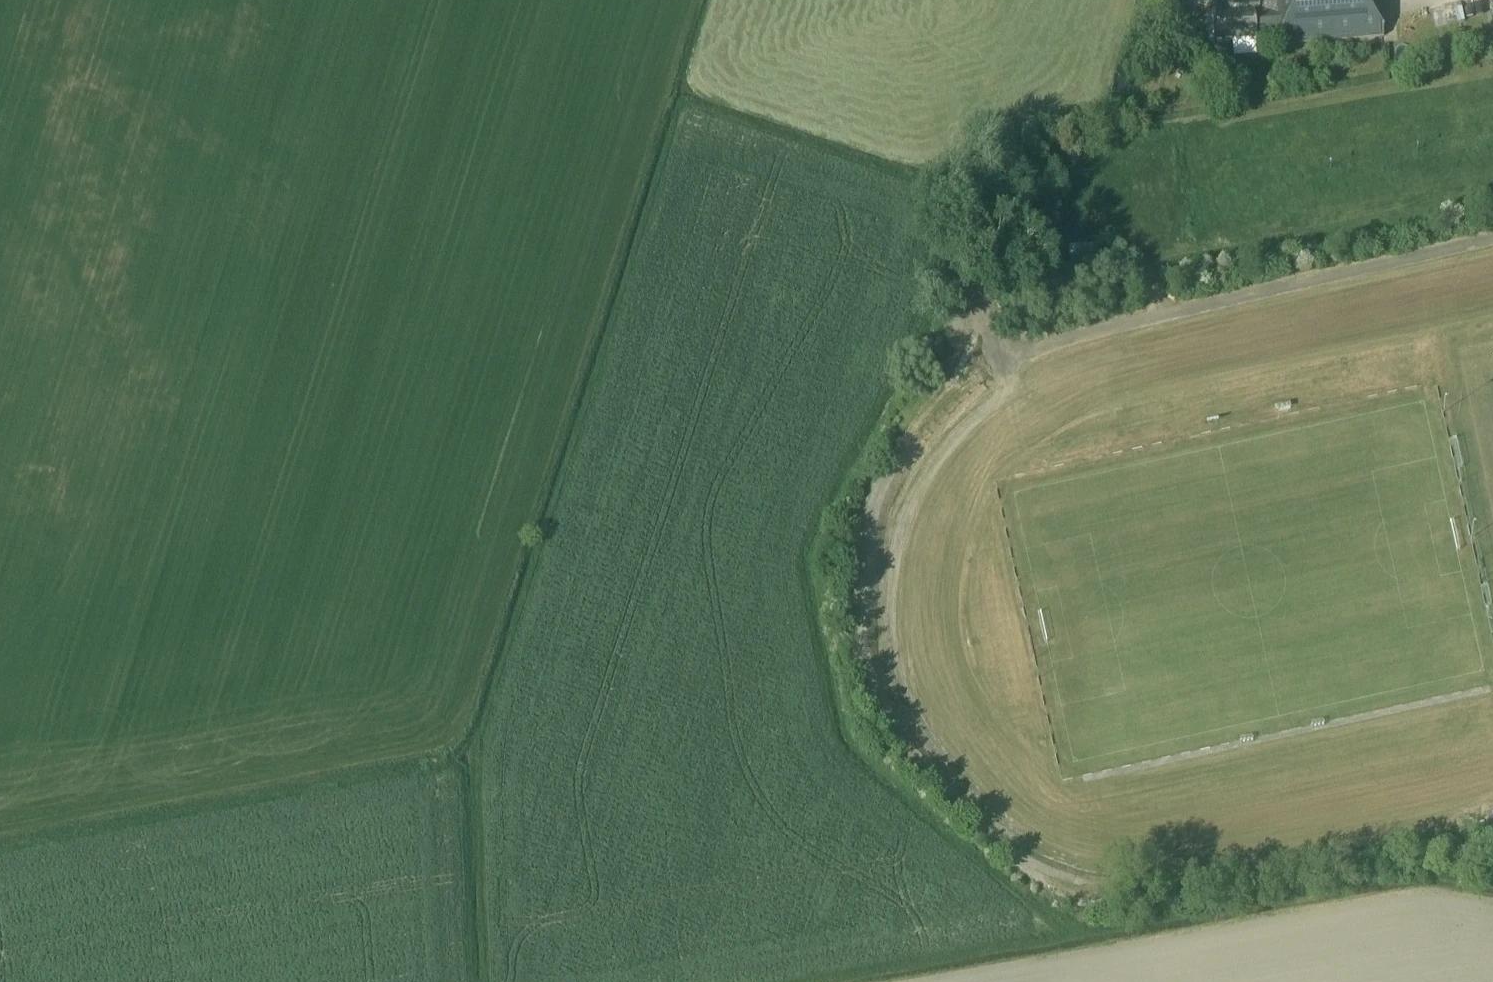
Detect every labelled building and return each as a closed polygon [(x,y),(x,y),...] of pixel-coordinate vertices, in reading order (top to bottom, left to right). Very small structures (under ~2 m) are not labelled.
[(1248,39),(1257,39),(1257,41),(1270,40),(1270,38),(1280,37),(1281,44),(1384,36),(1381,0),(1234,0),(1230,0),(1231,13),(1214,14),(1216,42),(1227,41),(1228,55),(1248,53),(1247,39),(1248,39)]
